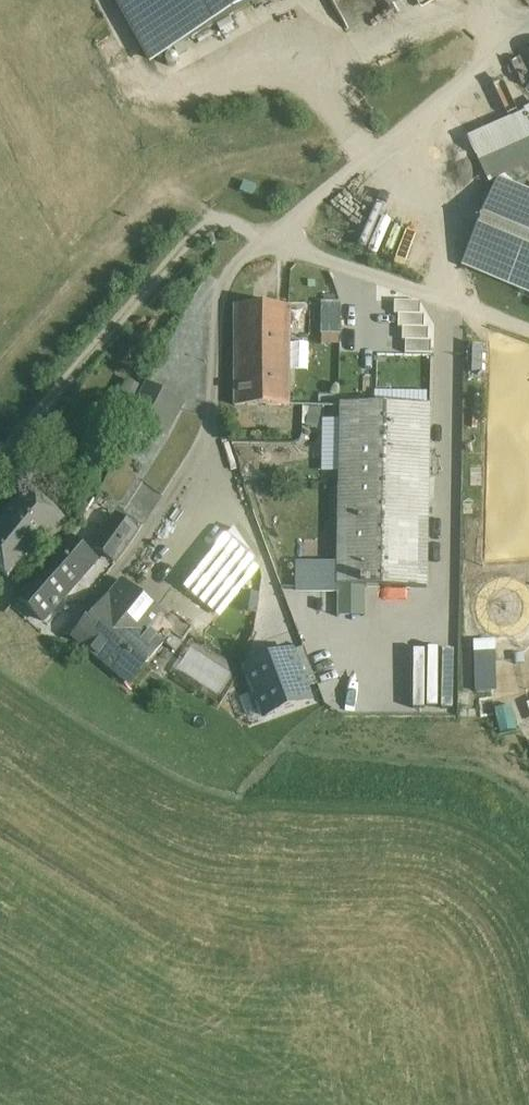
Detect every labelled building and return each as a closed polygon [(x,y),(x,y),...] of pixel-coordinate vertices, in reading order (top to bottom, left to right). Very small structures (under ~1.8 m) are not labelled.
[(153,59),(257,0),(118,0),(153,59)] [(520,52),(528,72),(528,49),(520,52)] [(497,180),(474,235),(469,233),(465,243),(470,245),(462,264),(528,292),(528,193),(497,180)] [(379,245),(391,249),(402,219),(380,212),(374,230),(383,234),(379,245)] [(341,304),(287,303),(287,307),(290,307),(290,335),(340,336),(341,304)] [(287,307),(235,306),(234,406),(290,407),(290,335),(290,307),(287,307)] [(383,336),(370,336),(370,362),(383,362),(383,336)] [(430,408),(340,406),(338,542),(428,543),(430,408)] [(12,576),(47,533),(57,541),(74,520),(31,485),(0,523),(0,567),(12,576)] [(116,517),(95,544),(115,558),(135,531),(116,517)] [(163,533),(144,559),(153,566),(173,540),(163,533)] [(528,599),(528,545),(506,537),(489,585),(528,599)] [(92,557),(71,540),(54,560),(41,576),(62,593),(92,557)] [(428,543),(338,542),(337,585),(338,586),(365,586),(386,587),(393,587),(414,587),(427,587),(428,543)] [(220,545),(185,589),(214,613),(250,568),(220,545)] [(327,564),(314,564),(314,590),(327,590),(327,564)] [(62,593),(41,576),(21,599),(46,620),(62,601),(58,598),(62,593)] [(123,584),(110,600),(109,599),(90,624),(87,622),(74,638),(130,685),(163,644),(175,652),(192,629),(190,628),(192,626),(188,624),(187,625),(173,616),(165,628),(158,622),(163,616),(123,584)] [(365,586),(338,586),(338,612),(364,613),(365,586)] [(393,587),(386,587),(385,606),(414,606),(414,587),(393,587)] [(297,644),(280,649),(288,671),(305,665),(297,644)] [(288,671),(275,675),(284,703),(291,701),(294,714),(317,707),(305,665),(288,671)]
